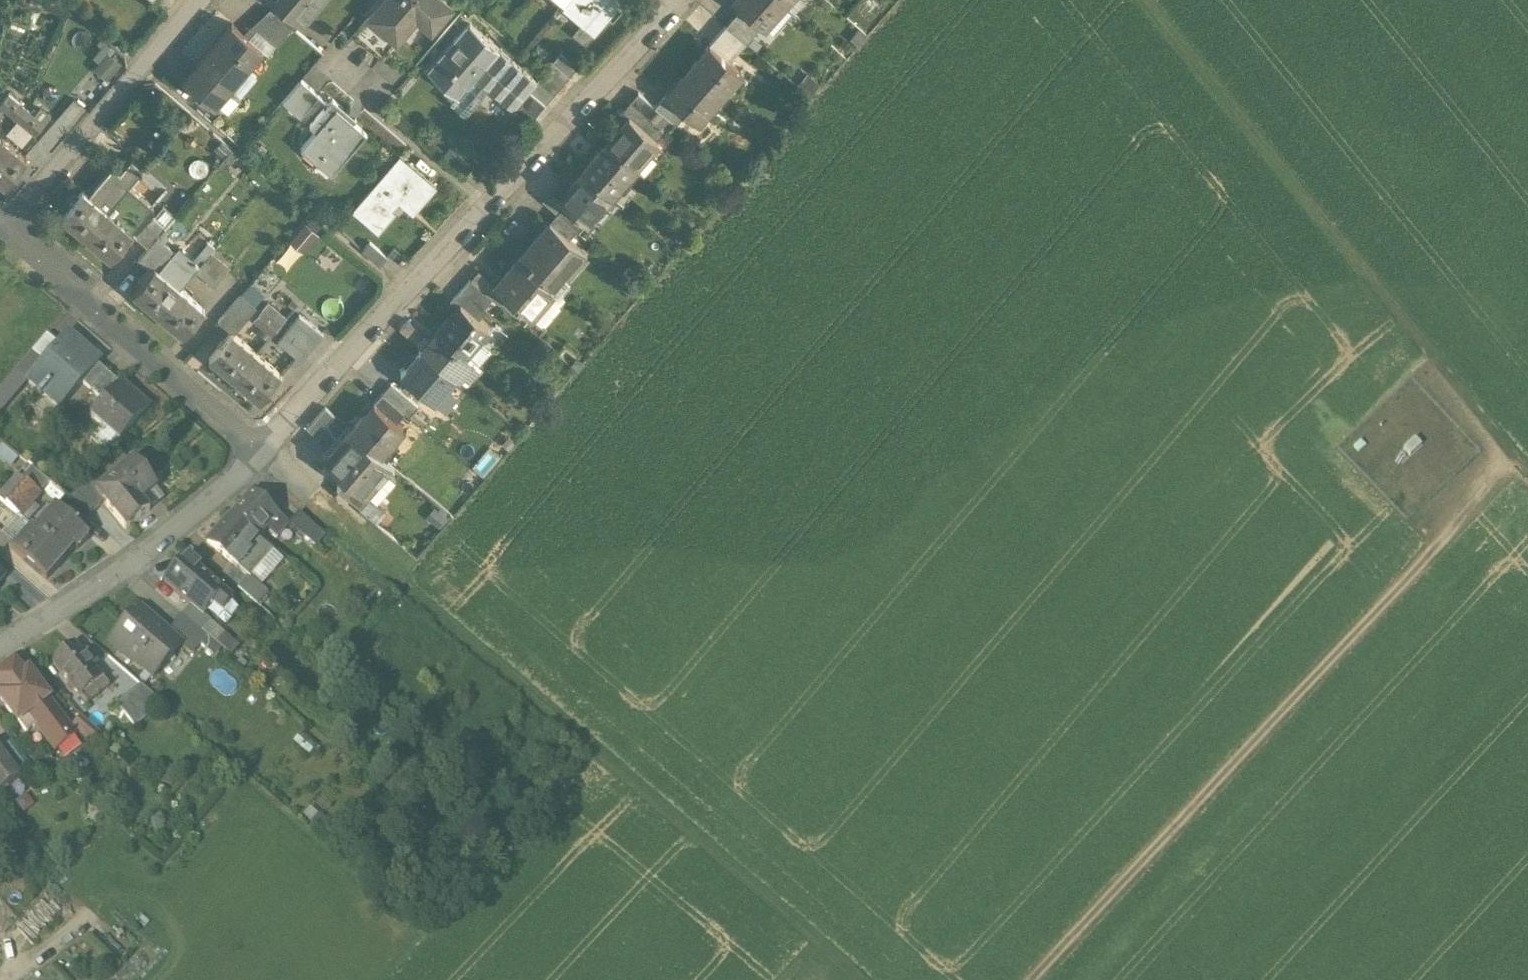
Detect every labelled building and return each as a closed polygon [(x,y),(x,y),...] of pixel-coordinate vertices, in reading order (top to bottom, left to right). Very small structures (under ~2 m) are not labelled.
[(284,6),(303,21),(321,0),(277,0),(284,6)] [(362,10),(371,18),(387,0),(370,0),(362,10)] [(371,18),(368,22),(396,45),(418,20),(433,33),(452,10),(441,0),(387,0),(371,18)] [(565,3),(564,4),(576,16),(580,11),(588,18),(584,22),(585,23),(591,16),(606,0),(568,0),(565,3)] [(591,16),(600,24),(620,1),(619,0),(606,0),(591,16)] [(783,5),(777,0),(734,0),(742,7),(762,24),(764,26),(783,5)] [(284,6),(276,15),(292,29),(295,31),(303,21),(284,6)] [(762,24),(742,7),(734,16),(754,33),(762,24)] [(576,16),(584,22),(588,18),(580,11),(576,16)] [(276,15),(272,12),(257,30),(277,47),(292,29),(276,15)] [(600,24),(591,16),(585,23),(594,31),(600,24)] [(754,33),(734,16),(726,25),(746,42),(754,33)] [(232,25),(184,81),(214,107),(230,89),(239,98),(257,77),(247,69),(263,51),(232,25)] [(537,82),(470,25),(428,74),(450,92),(444,98),(466,116),(489,90),(513,110),(530,91),(537,82)] [(746,42),(726,25),(710,43),(731,61),(746,42)] [(710,43),(708,41),(684,68),(721,100),(744,73),(731,61),(710,43)] [(123,66),(108,54),(94,70),(109,82),(123,66)] [(578,69),(561,54),(553,64),(570,78),(578,69)] [(570,78),(553,64),(545,73),(562,87),(570,78)] [(721,100),(684,68),(664,93),(666,95),(687,113),(700,124),(721,100)] [(562,87),(545,73),(537,82),(554,96),(562,87)] [(302,80),(283,102),(302,119),(321,96),(302,80)] [(554,96),(537,82),(530,91),(546,106),(554,96)] [(546,106),(530,91),(513,110),(522,118),(525,115),(533,122),(546,106)] [(655,107),(639,93),(632,102),(652,119),(659,110),(655,107)] [(28,110),(10,94),(1,105),(18,120),(28,110)] [(687,113),(666,95),(655,107),(659,110),(677,125),(687,113)] [(347,112),(334,100),(313,126),(319,131),(304,149),(321,164),(326,158),(339,168),(368,134),(345,115),(347,112)] [(652,119),(632,102),(623,113),(629,117),(630,116),(660,142),(668,132),(652,119)] [(51,118),(41,109),(35,116),(46,125),(51,118)] [(35,116),(28,110),(18,120),(34,133),(36,136),(46,125),(35,116)] [(660,142),(630,116),(629,117),(606,144),(636,169),(660,142)] [(34,133),(18,120),(7,133),(23,147),(34,133)] [(3,138),(0,142),(0,180),(6,185),(28,160),(3,138)] [(636,169),(606,144),(583,171),(610,195),(613,197),(636,169)] [(437,188),(400,157),(355,210),(379,230),(394,212),(385,205),(391,197),(400,205),(413,216),(437,188)] [(145,170),(133,159),(127,167),(129,169),(123,176),(133,184),(145,170)] [(127,167),(120,161),(114,168),(115,169),(123,176),(129,169),(127,167)] [(123,176),(115,169),(106,180),(124,195),(133,184),(123,176)] [(610,195),(583,171),(560,198),(566,203),(588,222),(590,219),(610,195)] [(106,180),(104,178),(89,196),(109,213),(124,195),(106,180)] [(151,200),(133,184),(124,195),(142,211),(148,204),(151,200)] [(109,213),(89,196),(84,192),(62,217),(87,239),(109,213)] [(142,211),(124,195),(109,213),(132,233),(153,208),(148,204),(142,211)] [(385,205),(394,212),(400,205),(391,197),(385,205)] [(588,222),(566,203),(558,213),(577,229),(585,236),(595,223),(590,219),(588,222)] [(352,213),(379,235),(379,230),(355,210),(352,213)] [(397,215),(394,212),(379,230),(379,235),(397,215)] [(132,233),(109,213),(87,239),(112,260),(134,234),(132,233)] [(577,229),(558,213),(550,222),(569,238),(577,229)] [(167,229),(154,218),(137,237),(150,249),(160,237),(167,229)] [(290,237),(303,251),(320,236),(307,222),(290,237)] [(569,238),(550,222),(519,259),(555,290),(558,292),(571,276),(569,275),(588,254),(569,238)] [(178,252),(160,237),(150,249),(142,258),(156,270),(160,273),(178,252)] [(277,259),(288,268),(302,251),(291,242),(277,259)] [(178,252),(160,273),(156,270),(143,285),(134,295),(159,315),(181,290),(196,272),(201,266),(181,249),(178,253),(178,252)] [(156,270),(142,258),(130,273),(143,285),(156,270)] [(555,290),(519,259),(496,286),(501,290),(532,317),(555,290)] [(224,277),(205,261),(201,266),(196,272),(215,288),(224,277)] [(496,286),(480,271),(471,281),(493,300),(501,290),(496,286)] [(493,300),(471,281),(454,300),(461,306),(462,304),(480,320),(488,311),(486,309),(493,300)] [(206,311),(181,290),(159,315),(184,337),(206,311)] [(242,296),(220,322),(234,334),(256,308),(242,296)] [(461,306),(437,332),(469,360),(493,331),(480,320),(462,304),(461,306)] [(279,315),(269,306),(256,322),(273,336),(282,326),(274,320),(279,315)] [(299,316),(278,342),(302,361),(323,335),(299,316)] [(425,337),(407,321),(399,330),(417,346),(425,337)] [(71,331),(43,362),(26,382),(29,384),(59,409),(60,410),(62,408),(99,366),(104,359),(71,331)] [(469,360),(437,332),(422,350),(456,380),(458,381),(474,363),(469,360)] [(257,354),(234,334),(212,359),(235,379),(257,354)] [(422,350),(401,375),(424,395),(423,396),(436,407),(448,391),(447,391),(456,380),(422,350)] [(0,390),(0,417),(29,384),(26,382),(43,362),(32,353),(0,390)] [(283,376),(257,354),(235,379),(261,401),(283,376)] [(483,371),(474,363),(458,381),(467,389),(470,386),(481,374),(483,371)] [(99,366),(62,408),(70,416),(92,391),(107,373),(99,366)] [(107,373),(92,391),(105,402),(120,384),(107,373)] [(151,408),(122,383),(120,384),(105,402),(91,418),(105,431),(109,426),(123,438),(119,442),(120,443),(151,408)] [(404,415),(382,395),(374,405),(396,424),(404,415)] [(396,424),(374,405),(351,432),(380,456),(403,429),(396,424)] [(60,410),(59,409),(47,422),(57,431),(70,416),(62,408),(60,410)] [(325,409),(307,430),(316,438),(334,417),(325,409)] [(109,426),(105,431),(119,442),(123,438),(109,426)] [(380,456),(351,432),(327,460),(341,472),(339,474),(346,480),(365,497),(367,494),(391,466),(380,456)] [(95,491),(94,492),(104,503),(126,529),(148,511),(140,501),(156,488),(133,460),(95,491)] [(51,483),(32,468),(23,478),(37,491),(41,495),(51,483)] [(23,478),(20,476),(17,479),(19,481),(1,498),(15,512),(37,491),(23,478)] [(365,497),(346,480),(337,491),(361,511),(371,498),(367,494),(365,497)] [(95,491),(90,483),(70,499),(89,514),(104,503),(94,492),(95,491)] [(37,491),(15,512),(24,519),(44,497),(41,495),(37,491)] [(267,528),(279,515),(252,492),(230,516),(258,539),(267,528)] [(77,548),(88,535),(54,505),(46,514),(49,518),(38,531),(65,555),(73,545),(77,548)] [(326,535),(300,512),(290,523),(316,545),(326,535)] [(291,525),(279,515),(267,528),(280,539),(291,525)] [(258,539),(230,516),(208,541),(251,578),(262,564),(261,563),(271,551),(258,539)] [(30,524),(14,541),(19,546),(35,528),(30,524)] [(44,579),(65,555),(38,531),(35,528),(19,546),(14,541),(12,543),(9,547),(44,579)] [(0,532),(0,555),(1,556),(9,547),(12,543),(0,532)] [(231,602),(234,599),(199,569),(201,567),(187,555),(164,582),(191,605),(192,604),(203,591),(214,600),(213,606),(212,614),(226,626),(240,610),(231,602)] [(10,577),(0,568),(0,589),(10,577)] [(269,593),(251,578),(241,590),(259,605),(269,593)] [(203,591),(192,604),(204,615),(213,606),(214,600),(203,591)] [(204,615),(192,604),(191,605),(183,614),(202,631),(211,621),(204,615)] [(167,632),(140,610),(127,624),(126,622),(109,641),(128,657),(130,655),(153,675),(180,645),(181,644),(167,632)] [(202,631),(183,614),(167,632),(181,644),(180,645),(190,653),(206,634),(202,631)] [(76,643),(52,662),(87,705),(111,686),(96,667),(100,664),(90,650),(84,654),(76,643)] [(29,672),(24,676),(15,664),(0,676),(0,687),(4,692),(0,695),(0,697),(27,733),(37,725),(56,750),(76,734),(29,672)] [(161,702),(141,684),(129,698),(150,715),(161,702)] [(129,698),(127,696),(118,704),(137,726),(150,715),(129,698)] [(100,732),(81,716),(74,725),(92,741),(100,732)] [(0,792),(17,779),(0,756),(0,791),(0,792)] [(426,762),(415,776),(426,784),(437,770),(426,762)]
